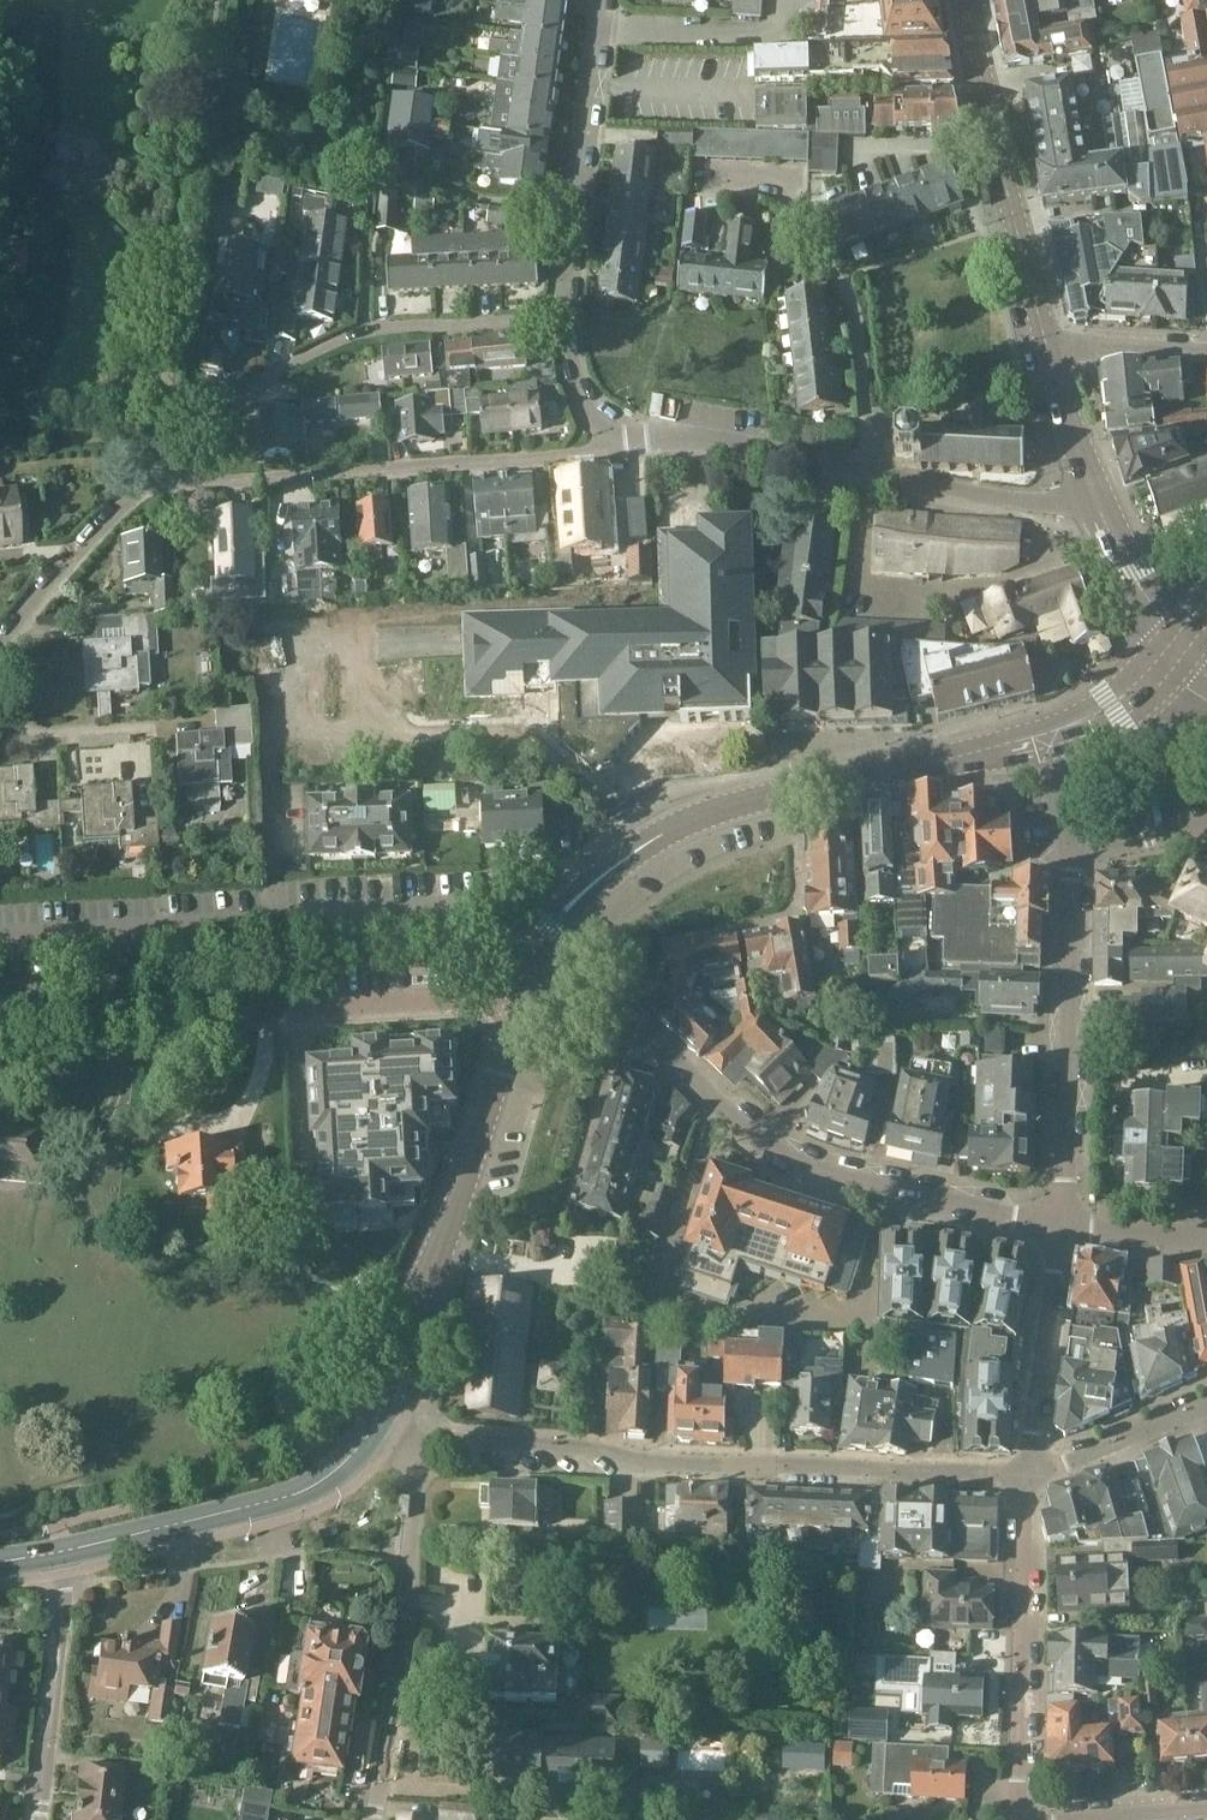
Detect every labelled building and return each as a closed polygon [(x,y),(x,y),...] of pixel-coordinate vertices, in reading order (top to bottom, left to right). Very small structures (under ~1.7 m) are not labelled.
[(409,14),(426,16),(428,0),(411,0),(409,14)] [(498,5),(566,14),(568,0),(499,0),(498,5)] [(763,2),(735,0),(733,0),(732,17),(761,19),(763,2)] [(881,13),(940,6),(940,0),(879,0),(881,13)] [(1035,5),(1034,0),(993,0),(994,7),(1014,3),(1015,9),(1035,5)] [(994,7),(998,26),(1018,22),(1021,36),(1041,32),(1039,22),(1068,16),(1071,16),(1068,0),(1056,0),(1056,3),(1035,7),(1035,5),(1015,9),(1014,3),(994,7)] [(1071,16),(1068,16),(1070,27),(1093,23),(1093,24),(1098,23),(1094,0),(1068,0),(1071,16)] [(1184,28),(1202,24),(1199,14),(1200,14),(1197,0),(1184,0),(1183,0),(1187,14),(1181,16),(1184,28)] [(495,22),(524,26),(523,34),(562,39),(566,14),(498,5),(495,22)] [(881,13),(885,46),(945,44),(940,6),(881,13)] [(998,26),(1005,69),(1093,53),(1092,48),(1097,48),(1093,24),(1093,23),(1070,27),(1041,32),(1021,36),(1018,22),(998,26)] [(1187,63),(1167,68),(1169,77),(1182,146),(1206,141),(1206,23),(1181,28),(1187,63)] [(491,42),(489,55),(502,57),(559,65),(562,39),(523,34),(511,33),(509,45),(491,42)] [(1095,121),(1097,134),(1034,143),(1043,206),(1129,194),(1143,205),(1151,205),(1149,154),(1179,150),(1161,62),(1165,60),(1161,37),(1145,40),(1144,36),(1132,39),(1137,64),(1146,114),(1095,121)] [(396,43),(393,69),(416,72),(420,47),(404,45),(404,44),(396,43)] [(951,86),(945,44),(810,48),(808,82),(808,84),(836,83),(836,80),(854,79),(854,74),(893,73),(893,87),(951,86)] [(810,48),(755,50),(755,83),(808,82),(810,48)] [(502,57),(499,81),(556,89),(559,65),(502,57)] [(418,73),(393,70),(391,87),(416,90),(418,73)] [(499,82),(495,107),(552,115),(556,89),(500,82),(499,82)] [(1072,82),(1025,89),(1034,143),(1097,134),(1095,121),(1092,104),(1076,106),(1072,82)] [(808,91),(756,92),(757,131),(808,131),(808,113),(808,91)] [(875,96),(861,96),(862,115),(866,115),(866,128),(876,128),(876,130),(932,128),(933,133),(961,132),(955,94),(875,96)] [(861,95),(831,96),(832,113),(832,115),(862,115),(861,96),(861,95)] [(410,150),(408,174),(427,176),(430,151),(432,151),(433,136),(430,135),(432,125),(436,125),(439,104),(402,99),(402,101),(396,100),(389,148),(410,150)] [(495,107),(492,132),(549,140),(552,115),(495,107)] [(440,125),(451,126),(453,113),(441,111),(440,125)] [(808,135),(838,137),(866,138),(866,128),(866,115),(862,115),(832,115),(832,113),(817,113),(808,113),(808,131),(808,135)] [(430,135),(433,136),(450,138),(452,127),(436,125),(432,125),(430,135)] [(667,129),(666,147),(693,148),(694,131),(667,129)] [(549,140),(492,132),(481,131),(477,157),(545,165),(549,140)] [(693,148),(693,159),(706,160),(707,132),(694,131),(693,148)] [(706,160),(719,160),(720,132),(707,132),(706,160)] [(719,160),(734,161),(735,133),(720,132),(719,160)] [(734,161),(749,161),(749,133),(735,133),(734,161)] [(749,161),(763,162),(764,134),(749,133),(749,161)] [(763,162),(778,163),(778,134),(764,134),(763,162)] [(778,163),(792,163),(793,135),(778,134),(778,163)] [(793,135),(792,163),(807,164),(808,146),(808,135),(793,135)] [(818,147),(818,149),(822,150),(838,150),(838,137),(808,135),(808,146),(818,147)] [(809,164),(808,174),(822,175),(822,162),(822,150),(818,149),(818,147),(808,146),(807,164),(809,164)] [(619,148),(615,187),(652,191),(656,152),(619,148)] [(1149,154),(1151,205),(1190,202),(1188,191),(1189,190),(1182,149),(1180,150),(1149,154)] [(822,150),(822,162),(838,163),(838,150),(822,150)] [(477,157),(475,170),(504,174),(502,186),(542,191),(545,165),(477,157)] [(822,175),(837,175),(838,163),(822,162),(822,175)] [(956,184),(949,164),(918,175),(933,215),(964,204),(961,198),(964,197),(959,183),(956,184)] [(918,175),(887,187),(902,227),(933,215),(918,175)] [(377,232),(397,233),(400,188),(380,187),(377,232)] [(615,187),(610,225),(647,229),(652,191),(615,187)] [(887,187),(855,199),(870,239),(902,227),(887,187)] [(415,212),(435,213),(436,193),(416,191),(415,212)] [(313,210),(311,219),(308,219),(305,243),(344,248),(351,249),(353,236),(346,235),(347,224),(331,222),(334,201),(306,197),(304,215),(308,215),(308,209),(313,210)] [(838,250),(870,239),(855,199),(824,210),(838,250)] [(487,225),(500,226),(503,209),(490,207),(487,225)] [(535,231),(538,214),(503,209),(500,226),(535,231)] [(710,217),(687,214),(687,217),(683,250),(706,252),(710,217)] [(1093,314),(1117,272),(1131,247),(1145,250),(1144,241),(1140,220),(1097,221),(1052,226),(1048,234),(1058,287),(1065,290),(1070,321),(1076,323),(1088,321),(1093,314)] [(730,223),(725,263),(720,296),(763,302),(767,268),(750,266),(755,226),(730,223)] [(610,225),(605,263),(642,267),(647,229),(610,225)] [(516,234),(499,235),(501,287),(539,285),(537,251),(517,252),(516,234)] [(499,235),(471,236),(474,288),(501,287),(499,235)] [(471,236),(431,238),(433,290),(464,289),(474,288),(471,236)] [(426,290),(433,290),(431,238),(412,239),(412,257),(387,258),(389,292),(426,290)] [(302,268),(341,273),(344,248),(305,243),(302,268)] [(203,371),(207,372),(210,377),(218,378),(221,374),(225,374),(227,362),(238,364),(241,339),(266,342),(271,308),(261,306),(269,251),(221,244),(213,300),(232,303),(230,319),(209,316),(207,329),(209,329),(203,371)] [(1117,272),(1093,314),(1155,318),(1158,275),(1157,250),(1145,251),(1145,250),(1131,247),(1117,272)] [(677,291),(720,296),(725,263),(683,257),(677,291)] [(1177,276),(1158,275),(1155,318),(1186,320),(1188,279),(1197,280),(1196,257),(1176,260),(1177,276)] [(637,306),(642,267),(605,263),(600,302),(637,306)] [(338,297),(341,273),(302,268),(298,292),(338,297)] [(655,286),(672,288),(674,270),(657,269),(655,286)] [(771,269),(768,296),(779,297),(781,269),(771,269)] [(797,269),(781,270),(783,285),(799,284),(797,269)] [(786,295),(791,335),(830,330),(825,290),(786,295)] [(279,308),(275,339),(297,342),(299,318),(335,322),(336,313),(344,314),(346,300),(338,299),(338,297),(298,292),(296,310),(279,308)] [(791,335),(797,374),(835,369),(830,330),(791,335)] [(442,392),(465,391),(471,391),(471,370),(477,370),(477,372),(526,367),(523,337),(474,341),(445,345),(446,358),(439,359),(442,392)] [(429,344),(383,350),(387,379),(432,374),(429,344)] [(1148,365),(1146,366),(1150,398),(1152,398),(1161,397),(1161,404),(1184,401),(1183,386),(1195,384),(1192,363),(1180,364),(1180,361),(1148,365)] [(1102,368),(1105,394),(1128,392),(1130,411),(1140,410),(1141,417),(1153,418),(1153,410),(1152,398),(1150,398),(1146,366),(1148,365),(1148,363),(1102,368)] [(837,369),(835,369),(797,374),(801,413),(844,408),(840,373),(838,373),(837,369)] [(441,392),(441,390),(440,383),(427,383),(427,393),(441,392)] [(509,387),(510,400),(513,433),(542,431),(539,398),(537,384),(509,387)] [(1193,412),(1206,411),(1206,398),(1206,396),(1206,388),(1193,389),(1193,412)] [(468,417),(483,415),(485,436),(513,433),(510,400),(482,403),(481,390),(471,391),(465,391),(468,417)] [(451,419),(467,417),(465,392),(449,393),(451,419)] [(1128,392),(1105,394),(1109,435),(1114,435),(1114,437),(1153,433),(1153,431),(1153,418),(1141,417),(1140,410),(1130,411),(1128,392)] [(308,456),(306,425),(338,423),(338,419),(341,419),(341,422),(382,418),(380,396),(339,400),(340,405),(337,406),(336,401),(303,403),(303,412),(278,414),(263,415),(265,458),(308,456)] [(433,402),(395,404),(399,446),(436,443),(436,437),(446,436),(443,408),(434,409),(433,402)] [(923,435),(922,461),(906,460),(906,467),(1023,471),(1024,434),(993,433),(994,406),(927,403),(926,416),(947,417),(947,423),(971,424),(970,431),(923,430),(923,435)] [(1109,439),(1118,464),(1185,448),(1180,433),(1206,430),(1206,411),(1193,412),(1191,413),(1191,411),(1164,416),(1165,434),(1161,434),(1153,435),(1153,433),(1114,437),(1114,439),(1109,439)] [(896,460),(906,460),(922,461),(923,435),(898,434),(896,460)] [(550,438),(536,439),(537,448),(551,447),(550,438)] [(1118,464),(1129,496),(1150,489),(1148,482),(1158,479),(1157,475),(1190,464),(1190,461),(1185,448),(1118,464)] [(1148,482),(1150,489),(1160,518),(1206,502),(1206,455),(1206,456),(1190,461),(1190,464),(1157,475),(1158,479),(1148,482)] [(612,549),(606,472),(559,476),(564,552),(612,549)] [(533,479),(504,481),(508,539),(508,547),(551,543),(549,509),(534,510),(533,479)] [(20,547),(14,491),(3,492),(2,480),(0,481),(0,549),(20,547)] [(480,541),(508,539),(504,481),(476,482),(480,541)] [(416,552),(447,549),(451,596),(470,594),(467,547),(453,548),(452,540),(454,540),(453,526),(456,523),(455,515),(452,513),(450,493),(410,496),(413,542),(416,542),(416,552)] [(642,505),(628,507),(631,543),(645,541),(642,505)] [(390,506),(359,509),(362,550),(366,550),(367,563),(383,562),(382,549),(393,548),(390,506)] [(338,509),(316,510),(322,605),(337,604),(334,571),(341,571),(340,556),(341,555),(338,509)] [(294,512),(298,573),(297,573),(299,595),(300,607),(322,605),(316,510),(294,512)] [(918,518),(877,510),(873,570),(909,576),(909,575),(942,577),(991,575),(1018,566),(1021,523),(918,518)] [(219,517),(223,583),(218,583),(218,603),(268,602),(267,556),(256,556),(255,516),(219,517)] [(776,621),(772,648),(817,646),(820,627),(833,527),(789,522),(776,621)] [(669,618),(472,626),(475,697),(560,693),(563,745),(596,775),(643,726),(642,711),(666,710),(666,715),(684,714),(684,710),(714,709),(714,719),(722,719),(722,721),(754,720),(747,528),(706,529),(707,549),(694,549),(693,537),(666,539),(669,618)] [(758,533),(760,570),(779,568),(777,532),(758,533)] [(121,541),(123,596),(153,594),(155,616),(173,614),(172,581),(161,582),(159,539),(121,541)] [(652,550),(627,551),(629,583),(653,582),(652,550)] [(469,560),(472,594),(488,593),(485,559),(469,560)] [(1013,587),(978,600),(987,624),(993,621),(1001,643),(1035,630),(1031,620),(1063,609),(1076,644),(1102,635),(1076,567),(1014,589),(1013,587)] [(355,585),(357,603),(368,602),(366,584),(355,585)] [(96,696),(98,719),(110,718),(108,695),(137,693),(135,658),(147,657),(145,618),(116,620),(117,644),(81,647),(84,697),(96,696)] [(1003,646),(1002,650),(1024,651),(1037,650),(1037,641),(1028,641),(1022,643),(1012,643),(1010,643),(1007,645),(1003,646)] [(892,645),(892,644),(817,646),(772,648),(763,648),(765,708),(780,708),(781,724),(894,721),(894,703),(908,703),(903,665),(904,646),(892,645)] [(904,646),(903,665),(912,705),(933,699),(939,722),(1036,697),(1024,652),(1024,651),(1002,650),(946,648),(904,646)] [(191,811),(203,810),(202,786),(230,784),(228,750),(250,748),(248,710),(214,712),(215,736),(175,738),(178,787),(190,787),(191,811)] [(59,815),(58,802),(33,804),(30,769),(0,771),(0,826),(20,824),(21,834),(61,831),(59,815)] [(80,800),(58,802),(59,815),(80,813),(82,843),(118,840),(118,850),(157,847),(155,819),(131,821),(129,786),(79,789),(80,800)] [(371,796),(371,790),(347,791),(347,796),(343,796),(343,799),(309,800),(309,858),(345,857),(345,861),(375,860),(375,857),(410,856),(410,799),(374,799),(374,796),(371,796)] [(948,799),(949,796),(939,797),(939,791),(892,795),(892,808),(897,906),(899,948),(924,946),(913,896),(953,893),(948,799)] [(970,795),(950,796),(954,875),(1001,870),(1001,866),(1012,866),(1009,821),(998,821),(996,805),(988,799),(971,799),(970,795)] [(526,847),(527,857),(543,856),(540,798),(483,801),(486,849),(526,847)] [(897,906),(892,808),(863,809),(867,907),(897,906)] [(176,838),(175,823),(159,824),(160,839),(176,838)] [(826,832),(828,858),(831,918),(844,917),(844,927),(838,927),(839,942),(840,952),(860,951),(858,926),(856,917),(852,848),(844,848),(843,831),(826,832)] [(803,911),(806,912),(807,919),(831,918),(828,858),(805,859),(807,891),(805,891),(805,894),(803,905),(803,911)] [(1174,910),(1178,913),(1206,925),(1206,866),(1201,864),(1196,874),(1192,872),(1174,910)] [(963,966),(962,975),(1023,978),(1023,968),(1039,968),(1042,921),(1049,921),(1050,901),(1048,901),(1050,876),(1013,875),(1013,884),(1006,884),(1005,889),(991,888),(991,891),(955,890),(955,896),(955,898),(934,899),(932,939),(944,940),(943,965),(963,966)] [(1123,986),(1123,940),(1137,940),(1138,920),(1173,920),(1176,915),(1171,913),(1177,899),(1162,892),(1148,892),(1148,878),(1099,877),(1097,927),(1096,927),(1095,986),(1123,986)] [(748,936),(744,937),(751,975),(764,973),(765,982),(764,982),(768,1008),(788,1005),(791,1021),(810,1017),(807,1001),(816,1000),(802,925),(774,930),(773,932),(764,933),(759,931),(752,933),(748,936)] [(706,941),(675,947),(703,974),(707,973),(707,978),(712,978),(713,984),(742,980),(741,967),(736,939),(730,940),(724,937),(718,941),(707,944),(706,941)] [(697,979),(703,974),(675,947),(654,1013),(677,1036),(679,1035),(688,1043),(689,1049),(694,1051),(699,1055),(720,1037),(692,1010),(690,1000),(697,979)] [(1176,981),(1202,980),(1206,980),(1206,954),(1200,951),(1158,953),(1159,951),(1132,952),(1132,982),(1176,981)] [(898,961),(870,962),(870,981),(899,980),(898,961)] [(873,1006),(903,1007),(920,993),(981,994),(980,1011),(984,1011),(984,1015),(1038,1018),(1040,981),(1023,980),(1023,978),(961,976),(914,974),(893,992),(891,990),(872,1005),(873,1006)] [(1147,1024),(1186,1023),(1184,1001),(1202,1001),(1202,980),(1176,981),(1176,995),(1145,996),(1146,1000),(1122,1001),(1123,1034),(1147,1033),(1147,1024)] [(744,1025),(708,1061),(722,1075),(725,1072),(737,1084),(747,1072),(779,1105),(811,1074),(823,1085),(834,1074),(846,1054),(829,1051),(812,1040),(796,1056),(783,1043),(793,1032),(791,1032),(767,1028),(758,1018),(752,985),(737,988),(738,991),(742,1016),(744,1025)] [(737,1018),(742,1016),(740,1002),(738,991),(710,995),(711,1000),(737,1018)] [(981,1036),(960,1035),(959,1050),(981,1050),(981,1036)] [(1004,1035),(988,1035),(988,1054),(1003,1055),(1004,1035)] [(863,1068),(879,1067),(880,1037),(864,1037),(864,1038),(863,1055),(863,1068)] [(879,1067),(896,1067),(895,1037),(880,1037),(879,1067)] [(358,1065),(312,1068),(316,1138),(322,1139),(326,1209),(361,1208),(361,1212),(385,1211),(384,1189),(421,1187),(419,1156),(429,1156),(427,1107),(454,1106),(451,1045),(422,1047),(421,1042),(388,1043),(388,1049),(357,1049),(358,1065)] [(846,1055),(843,1062),(851,1065),(854,1058),(846,1055)] [(886,1151),(913,1156),(931,1065),(912,1062),(909,1079),(901,1077),(886,1151)] [(942,1132),(951,1088),(957,1089),(958,1069),(953,1067),(952,1070),(931,1065),(913,1156),(940,1161),(945,1132),(942,1132)] [(605,1116),(647,1129),(667,1135),(683,1140),(686,1132),(697,1117),(671,1090),(647,1084),(650,1075),(620,1067),(605,1116)] [(977,1102),(976,1134),(1032,1136),(1033,1103),(1028,1103),(1030,1070),(978,1068),(978,1082),(972,1085),(972,1098),(977,1102)] [(807,1127),(835,1137),(854,1081),(834,1074),(823,1085),(820,1086),(821,1091),(817,1103),(814,1102),(804,1113),(807,1127)] [(874,1087),(854,1081),(835,1137),(863,1146),(871,1122),(868,1121),(872,1108),(868,1106),(874,1087)] [(1115,1132),(1115,1145),(1170,1148),(1170,1140),(1182,1140),(1182,1127),(1200,1127),(1201,1097),(1168,1095),(1167,1104),(1130,1103),(1130,1105),(1122,1105),(1121,1121),(1129,1122),(1129,1129),(1121,1129),(1115,1132)] [(597,1146),(639,1159),(647,1129),(605,1116),(597,1146)] [(1030,1174),(1032,1136),(976,1134),(956,1134),(955,1159),(971,1160),(971,1167),(984,1167),(984,1172),(1030,1174)] [(664,1145),(680,1149),(683,1140),(667,1135),(664,1145)] [(174,1171),(176,1202),(225,1199),(227,1214),(263,1211),(262,1188),(259,1188),(258,1176),(231,1178),(231,1170),(241,1169),(241,1163),(244,1163),(242,1145),(229,1146),(229,1144),(163,1148),(165,1172),(174,1171)] [(1183,1190),(1184,1167),(1184,1157),(1170,1156),(1170,1148),(1115,1145),(1114,1159),(1118,1164),(1127,1165),(1126,1190),(1168,1192),(1168,1190),(1183,1190)] [(588,1177),(630,1189),(639,1159),(597,1146),(588,1177)] [(748,1186),(713,1174),(680,1275),(686,1277),(681,1292),(725,1307),(738,1266),(823,1294),(825,1289),(846,1296),(866,1233),(813,1215),(815,1209),(798,1203),(796,1210),(745,1193),(748,1186)] [(580,1181),(572,1206),(625,1222),(630,1202),(648,1206),(640,1235),(659,1240),(670,1201),(654,1196),(630,1189),(588,1177),(586,1183),(580,1181)] [(658,1186),(654,1196),(670,1201),(673,1191),(658,1186)] [(878,1339),(881,1339),(893,1340),(914,1340),(957,1342),(954,1392),(955,1432),(969,1434),(970,1452),(1006,1453),(1010,1383),(1013,1340),(1028,1266),(992,1259),(992,1264),(975,1262),(976,1256),(940,1251),(939,1258),(923,1256),(924,1250),(887,1249),(882,1248),(878,1339)] [(1074,1310),(1071,1330),(1094,1332),(1118,1335),(1128,1327),(1130,1325),(1131,1285),(1131,1278),(1120,1277),(1122,1264),(1116,1263),(1117,1260),(1106,1259),(1106,1261),(1101,1261),(1102,1258),(1084,1256),(1082,1258),(1079,1260),(1076,1277),(1079,1278),(1078,1284),(1074,1310)] [(1147,1262),(1147,1284),(1183,1284),(1182,1268),(1181,1263),(1147,1262)] [(1183,1284),(1185,1315),(1196,1368),(1206,1366),(1206,1286),(1205,1274),(1203,1264),(1182,1268),(1183,1284)] [(462,1347),(470,1348),(525,1354),(532,1291),(469,1283),(462,1347)] [(1160,1310),(1154,1311),(1169,1389),(1197,1375),(1196,1368),(1185,1315),(1162,1320),(1160,1310)] [(1128,1327),(1118,1335),(1121,1354),(1135,1350),(1135,1351),(1131,1353),(1140,1402),(1169,1389),(1154,1311),(1146,1312),(1145,1312),(1146,1322),(1148,1330),(1133,1332),(1132,1330),(1128,1327)] [(617,1361),(610,1370),(607,1426),(619,1427),(619,1437),(647,1438),(650,1369),(644,1369),(645,1351),(654,1352),(656,1330),(629,1329),(630,1328),(625,1327),(625,1321),(606,1320),(604,1349),(620,1350),(621,1361),(617,1361)] [(1057,1432),(1065,1438),(1080,1431),(1094,1332),(1071,1330),(1066,1366),(1065,1366),(1062,1386),(1059,1407),(1060,1408),(1057,1432)] [(1133,1408),(1132,1405),(1127,1383),(1123,1362),(1121,1354),(1118,1335),(1094,1332),(1080,1431),(1133,1408)] [(707,1334),(706,1358),(717,1358),(717,1334),(707,1334)] [(717,1334),(717,1358),(727,1359),(728,1334),(717,1334)] [(757,1385),(753,1385),(755,1335),(728,1334),(727,1359),(725,1388),(757,1390),(757,1385)] [(783,1337),(755,1335),(753,1385),(757,1385),(781,1386),(783,1337)] [(890,1363),(893,1340),(881,1339),(878,1361),(877,1361),(873,1387),(851,1384),(843,1449),(905,1456),(906,1442),(929,1445),(935,1405),(931,1404),(931,1394),(915,1393),(915,1394),(890,1390),(893,1375),(887,1374),(889,1363),(890,1363)] [(908,1384),(953,1392),(954,1392),(957,1342),(956,1342),(914,1340),(908,1384)] [(518,1417),(525,1354),(470,1348),(467,1411),(518,1417)] [(657,1392),(670,1393),(668,1429),(675,1435),(675,1439),(679,1439),(683,1444),(691,1444),(695,1440),(698,1440),(700,1392),(706,1392),(707,1367),(681,1366),(682,1349),(660,1348),(657,1392)] [(787,1389),(792,1389),(790,1434),(795,1434),(798,1437),(803,1437),(808,1434),(813,1435),(817,1438),(822,1438),(827,1435),(828,1435),(830,1389),(843,1390),(845,1357),(829,1356),(828,1374),(824,1374),(824,1372),(788,1370),(787,1389)] [(570,1366),(542,1363),(539,1392),(567,1394),(570,1366)] [(706,1392),(700,1392),(698,1440),(720,1441),(722,1439),(728,1440),(733,1436),(733,1423),(730,1419),(722,1419),(724,1393),(706,1392)] [(1135,1467),(1167,1544),(1178,1543),(1185,1542),(1185,1540),(1206,1532),(1206,1476),(1205,1475),(1192,1439),(1143,1458),(1146,1464),(1135,1467)] [(1046,1541),(1048,1540),(1050,1545),(1077,1538),(1081,1547),(1132,1545),(1167,1544),(1135,1467),(1086,1479),(1084,1484),(1052,1492),(1049,1500),(1054,1516),(1043,1519),(1045,1528),(1042,1529),(1046,1541)] [(491,1530),(509,1530),(509,1535),(532,1536),(532,1531),(537,1531),(539,1530),(539,1513),(552,1513),(553,1490),(480,1488),(479,1511),(492,1511),(491,1530)] [(748,1551),(780,1552),(781,1532),(782,1518),(786,1518),(787,1490),(780,1490),(749,1489),(747,1530),(748,1530),(748,1551)] [(781,1532),(780,1552),(807,1554),(808,1533),(810,1491),(787,1490),(786,1518),(782,1518),(781,1532)] [(677,1538),(728,1539),(728,1527),(733,1528),(733,1513),(729,1514),(729,1492),(667,1491),(666,1513),(678,1513),(677,1538)] [(808,1533),(807,1554),(831,1554),(837,1555),(838,1536),(837,1535),(838,1520),(833,1519),(834,1492),(810,1491),(808,1533)] [(881,1572),(881,1557),(879,1557),(880,1544),(870,1544),(872,1496),(872,1493),(841,1492),(834,1492),(833,1519),(838,1520),(837,1535),(838,1536),(837,1555),(831,1554),(830,1570),(842,1571),(843,1555),(860,1555),(859,1572),(881,1572)] [(870,1544),(880,1544),(881,1497),(872,1496),(870,1544)] [(880,1544),(879,1557),(881,1557),(913,1559),(915,1497),(904,1497),(881,1497),(880,1544)] [(913,1559),(932,1559),(952,1560),(952,1549),(951,1549),(952,1498),(915,1497),(913,1559)] [(951,1549),(952,1549),(952,1560),(952,1562),(995,1564),(996,1550),(997,1508),(988,1499),(952,1498),(951,1549)] [(643,1502),(605,1501),(605,1537),(643,1538),(643,1502)] [(1167,1544),(1132,1545),(1132,1564),(1179,1562),(1178,1543),(1167,1544)] [(1056,1558),(1057,1589),(1129,1585),(1129,1579),(1130,1578),(1130,1567),(1128,1566),(1127,1554),(1056,1558)] [(935,1602),(934,1629),(993,1631),(994,1592),(954,1591),(955,1577),(925,1576),(925,1602),(935,1602)] [(1129,1593),(1129,1585),(1057,1589),(1058,1616),(1130,1612),(1130,1607),(1132,1606),(1131,1595),(1129,1593)] [(857,1620),(856,1649),(870,1649),(871,1621),(857,1620)] [(1205,1621),(1205,1620),(1183,1622),(1184,1639),(1206,1637),(1206,1621),(1205,1621)] [(219,1727),(240,1730),(245,1702),(255,1704),(260,1673),(245,1670),(252,1628),(211,1621),(202,1677),(200,1689),(225,1692),(223,1698),(219,1727)] [(340,1641),(328,1639),(329,1629),(308,1625),(306,1636),(304,1636),(301,1655),(294,1654),(289,1658),(284,1693),(296,1695),(300,1697),(289,1767),(341,1775),(352,1704),(356,1704),(365,1646),(359,1637),(348,1636),(340,1641)] [(163,1626),(160,1646),(122,1640),(121,1649),(102,1646),(98,1671),(93,1670),(90,1695),(126,1700),(128,1686),(151,1689),(147,1724),(169,1726),(174,1698),(175,1691),(165,1690),(166,1682),(158,1681),(160,1667),(172,1669),(178,1628),(163,1626)] [(535,1638),(492,1637),(491,1666),(484,1666),(484,1678),(491,1678),(490,1703),(558,1705),(560,1648),(535,1647),(535,1638)] [(7,1688),(9,1672),(15,1673),(18,1641),(2,1639),(1,1650),(0,1649),(0,1687),(7,1688)] [(1049,1639),(1049,1663),(1138,1666),(1143,1666),(1145,1644),(1110,1642),(1110,1641),(1049,1639)] [(920,1689),(919,1716),(922,1716),(922,1718),(926,1717),(925,1731),(953,1732),(954,1719),(983,1720),(985,1679),(931,1677),(932,1661),(883,1658),(882,1687),(920,1689)] [(1139,1673),(1138,1666),(1049,1663),(1049,1668),(1055,1669),(1054,1695),(1097,1697),(1097,1680),(1108,1681),(1109,1677),(1122,1678),(1131,1678),(1130,1675),(1139,1675),(1138,1673),(1139,1673)] [(1142,1708),(1158,1707),(1154,1671),(1139,1673),(1138,1673),(1139,1675),(1141,1700),(1142,1708)] [(175,1684),(175,1691),(174,1698),(187,1700),(190,1686),(175,1684)] [(1188,1715),(1192,1763),(1206,1762),(1206,1686),(1200,1686),(1203,1713),(1188,1715)] [(15,1727),(17,1712),(4,1711),(7,1688),(0,1687),(0,1725),(15,1727)] [(576,1697),(575,1728),(621,1729),(623,1698),(576,1697)] [(1119,1715),(1120,1717),(1122,1737),(1144,1735),(1142,1708),(1141,1700),(1109,1703),(1110,1717),(1119,1715)] [(1046,1708),(1043,1767),(1053,1775),(1086,1772),(1083,1732),(1081,1705),(1046,1708)] [(849,1741),(888,1743),(889,1712),(850,1710),(849,1741)] [(1161,1766),(1192,1763),(1188,1715),(1157,1717),(1161,1766)] [(15,1727),(0,1725),(0,1750),(1,1742),(13,1743),(15,1727)] [(1112,1729),(1083,1732),(1087,1772),(1116,1769),(1112,1729)] [(670,1735),(640,1734),(639,1764),(670,1764),(670,1735)] [(497,1793),(613,1798),(616,1744),(500,1738),(497,1793)] [(834,1743),(833,1767),(852,1769),(854,1744),(834,1743)] [(793,1744),(792,1770),(826,1772),(827,1744),(793,1744)] [(871,1796),(884,1796),(894,1796),(911,1797),(911,1799),(964,1801),(966,1767),(943,1766),(943,1750),(886,1748),(886,1746),(873,1745),(871,1796)] [(143,1761),(162,1764),(163,1751),(145,1748),(143,1761)] [(159,1780),(162,1764),(143,1761),(141,1762),(139,1778),(159,1780)] [(244,1788),(242,1804),(269,1809),(272,1793),(262,1791),(266,1771),(249,1767),(245,1788),(244,1788)] [(78,1800),(127,1805),(128,1792),(123,1791),(125,1773),(81,1768),(78,1800)] [(695,1785),(660,1784),(660,1817),(694,1818),(695,1811),(695,1802),(695,1785)] [(177,1793),(178,1793),(190,1795),(192,1787),(178,1785),(177,1793)] [(121,1818),(126,1819),(127,1805),(78,1800),(76,1819),(121,1819),(121,1818)] [(269,1809),(242,1804),(239,1819),(267,1819),(269,1809)] [(439,1808),(438,1819),(475,1819),(475,1810),(439,1808)] [(721,1819),(753,1819),(753,1812),(695,1811),(694,1818),(721,1819)]
